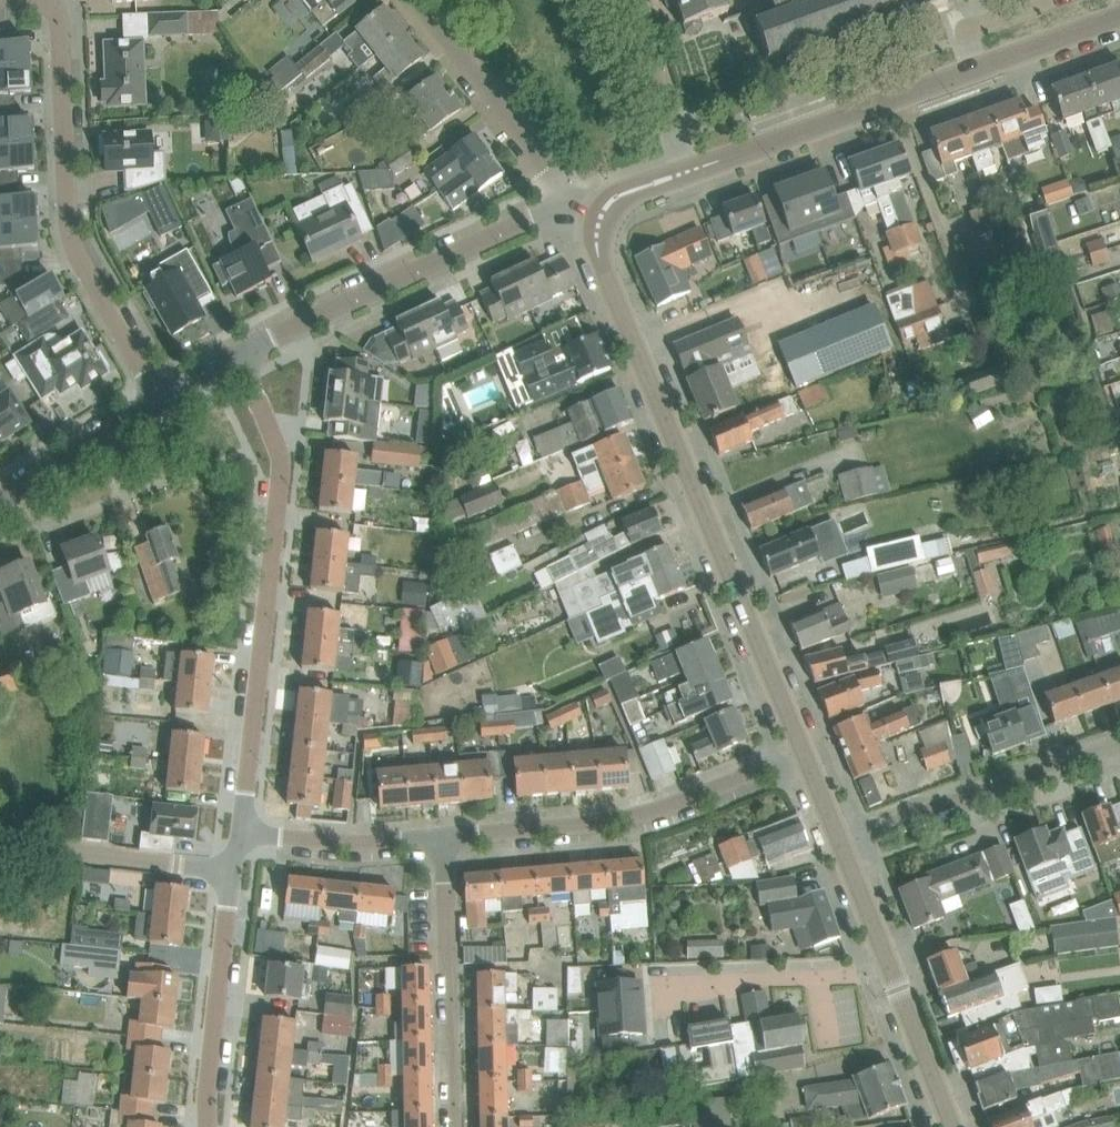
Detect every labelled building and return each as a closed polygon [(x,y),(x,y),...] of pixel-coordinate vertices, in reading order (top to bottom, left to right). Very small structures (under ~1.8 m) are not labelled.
[(310,11),(323,27),(354,3),(352,0),(301,0),(310,11)] [(723,0),(673,0),(683,28),(685,34),(692,38),(699,35),(703,28),(701,22),(728,13),(723,0)] [(767,60),(907,10),(910,19),(947,5),(945,0),(770,0),(775,16),(754,23),(767,60)] [(376,56),(403,34),(402,34),(407,30),(397,17),(392,21),(383,10),(343,42),(352,53),(365,43),(375,55),(376,56)] [(148,16),(149,36),(187,34),(186,14),(148,16)] [(202,14),(186,14),(187,34),(203,34),(202,14)] [(30,69),(29,43),(13,43),(12,31),(0,31),(0,70),(30,69)] [(422,58),(403,34),(376,56),(386,68),(373,79),(382,90),(395,80),(422,58)] [(103,103),(107,103),(107,107),(145,105),(142,42),(105,44),(106,83),(102,83),(103,103)] [(305,79),(331,59),(320,46),(295,66),(302,75),(305,79)] [(257,96),(255,56),(236,57),(239,97),(257,96)] [(302,75),(295,66),(288,56),(269,71),(274,78),(264,85),(273,97),(302,75)] [(1085,77),(1100,119),(1114,114),(1110,105),(1119,101),(1119,65),(1085,77)] [(16,108),(15,95),(31,94),(30,69),(0,70),(0,109),(16,108)] [(1100,119),(1085,77),(1050,90),(1051,93),(1049,93),(1053,104),(1055,103),(1062,122),(1083,114),(1086,124),(1100,119)] [(409,121),(420,138),(430,131),(461,110),(460,109),(458,111),(450,100),(453,98),(451,94),(448,96),(436,79),(418,92),(408,99),(419,115),(409,121)] [(348,109),(357,123),(384,106),(375,92),(348,109)] [(989,112),(1001,146),(1007,161),(1045,148),(1041,137),(1047,135),(1045,131),(1038,111),(1025,115),(1020,101),(989,112)] [(16,108),(0,109),(0,147),(33,146),(32,120),(16,121),(16,108)] [(258,112),(227,114),(229,145),(261,143),(258,112)] [(989,112),(959,123),(972,156),(978,173),(995,166),(990,150),(1001,146),(989,112)] [(219,114),(206,115),(206,122),(213,128),(220,127),(219,114)] [(972,156),(959,123),(929,133),(935,149),(922,154),(932,183),(957,174),(953,163),(972,156)] [(1055,134),(1064,158),(1073,154),(1065,130),(1055,134)] [(106,172),(125,171),(126,191),(136,190),(165,181),(164,154),(152,154),(151,133),(105,135),(105,138),(101,138),(101,155),(105,155),(106,172)] [(424,171),(439,192),(489,155),(475,135),(424,171)] [(387,159),(396,171),(416,157),(408,144),(387,159)] [(885,149),(873,154),(893,207),(900,228),(908,250),(921,245),(897,180),(910,176),(898,144),(895,146),(892,144),(886,146),(885,149)] [(19,186),(18,172),(34,172),(33,146),(0,147),(0,187),(19,186)] [(294,148),(283,149),(287,176),(297,175),(294,148)] [(893,207),(873,154),(862,158),(859,156),(853,159),(852,161),(848,163),(860,194),(864,205),(876,200),(896,254),(908,250),(900,228),(893,207)] [(489,155),(439,192),(453,211),(503,174),(489,155)] [(364,192),(375,192),(395,191),(394,177),(388,172),(358,173),(364,192)] [(824,172),(799,181),(817,233),(855,219),(846,194),(833,198),(824,172)] [(297,227),(304,242),(313,262),(314,261),(313,259),(345,243),(346,247),(362,239),(352,219),(344,205),(350,202),(337,176),(317,186),(329,211),(297,227)] [(240,178),(231,183),(236,194),(245,189),(240,178)] [(1068,180),(1042,188),(1047,205),(1073,197),(1068,180)] [(1077,180),(1069,183),(1073,196),(1090,191),(1088,185),(1077,180)] [(817,233),(799,181),(774,190),(783,216),(770,221),(779,246),(817,233)] [(36,223),(35,197),(19,198),(19,186),(0,187),(0,225),(36,223)] [(141,196),(102,209),(111,233),(149,212),(161,237),(182,227),(162,186),(141,196)] [(723,208),(726,216),(711,221),(718,242),(753,229),(759,245),(770,241),(762,218),(754,197),(723,208)] [(1080,218),(1095,213),(1090,198),(1075,203),(1080,218)] [(264,282),(265,285),(271,282),(266,270),(281,262),(252,199),(226,212),(236,233),(238,232),(246,249),(220,262),(221,263),(213,267),(222,287),(230,283),(237,298),(258,288),(257,285),(264,282)] [(999,229),(989,205),(969,213),(979,237),(999,229)] [(1059,253),(1044,205),(1027,210),(1034,235),(1032,235),(1040,259),(1059,253)] [(389,220),(377,228),(378,231),(385,251),(386,251),(402,240),(397,233),(403,229),(396,218),(391,222),(389,220)] [(22,262),(22,250),(38,249),(36,223),(0,225),(0,263),(22,262)] [(636,258),(636,259),(658,307),(678,298),(691,292),(680,268),(711,254),(700,229),(636,258)] [(1086,245),(1089,254),(1106,249),(1102,239),(1086,245)] [(772,248),(756,255),(766,280),(782,273),(772,248)] [(1106,249),(1089,254),(1093,267),(1110,261),(1106,249)] [(157,307),(173,335),(205,317),(197,304),(212,295),(187,250),(158,267),(165,279),(146,289),(148,292),(144,294),(153,309),(157,307)] [(535,261),(513,272),(531,309),(564,294),(563,291),(576,285),(561,253),(560,254),(563,260),(539,271),(535,261)] [(6,288),(12,298),(0,305),(0,307),(12,328),(64,297),(51,275),(25,290),(21,284),(21,280),(23,280),(22,262),(0,263),(0,288),(6,288)] [(531,309),(513,272),(490,282),(495,292),(483,298),(480,293),(479,293),(489,313),(493,323),(506,317),(508,320),(531,309)] [(928,282),(913,288),(917,338),(945,328),(928,282)] [(917,338),(913,288),(887,297),(903,343),(917,338)] [(440,301),(417,312),(436,349),(457,339),(456,335),(469,329),(455,299),(454,300),(456,305),(444,311),(440,301)] [(779,345),(788,365),(797,388),(891,349),(874,306),(779,345)] [(1091,316),(1097,336),(1113,332),(1107,311),(1091,316)] [(436,349),(417,312),(395,322),(400,332),(388,337),(385,332),(384,333),(398,362),(411,356),(413,360),(436,349)] [(689,382),(705,420),(712,418),(713,420),(716,418),(715,416),(736,407),(725,381),(728,379),(724,371),(753,359),(736,320),(674,346),(684,371),(690,369),(694,379),(689,382)] [(96,355),(87,340),(82,333),(63,344),(59,340),(54,338),(49,338),(44,340),(44,339),(15,357),(42,399),(57,390),(61,396),(78,385),(81,391),(108,374),(106,370),(109,368),(100,353),(96,355)] [(597,335),(577,344),(551,355),(546,343),(514,357),(511,350),(495,357),(516,409),(612,369),(597,335)] [(329,373),(326,398),(367,403),(380,404),(383,384),(370,382),(371,378),(367,377),(368,363),(336,359),(336,360),(341,361),(340,374),(329,373)] [(966,380),(972,397),(1000,386),(993,369),(966,380)] [(450,384),(443,387),(443,399),(454,395),(450,384)] [(799,394),(805,411),(830,401),(823,384),(799,394)] [(30,423),(9,390),(0,396),(0,442),(30,423)] [(633,422),(620,390),(568,411),(573,423),(533,439),(542,460),(633,422)] [(730,422),(709,431),(719,456),(740,447),(753,441),(750,433),(798,413),(791,397),(743,417),(730,422)] [(327,437),(374,442),(376,443),(380,404),(367,403),(326,398),(324,422),(334,423),(333,436),(327,436),(327,437)] [(418,429),(417,445),(431,447),(433,430),(418,429)] [(578,469),(582,481),(597,474),(633,460),(623,435),(593,448),(571,457),(576,470),(578,469)] [(421,447),(376,443),(374,442),(372,464),(419,468),(421,447)] [(325,453),(322,482),(354,486),(368,487),(384,489),(385,473),(356,470),(357,457),(347,456),(325,453)] [(644,488),(633,460),(597,474),(582,481),(581,481),(587,494),(607,486),(613,501),(644,488)] [(879,493),(876,480),(872,466),(838,476),(845,503),(879,493)] [(441,563),(564,513),(590,503),(587,494),(581,481),(555,492),(481,523),(455,533),(442,539),(437,541),(441,563)] [(805,481),(741,507),(751,530),(814,504),(805,481)] [(354,486),(322,482),(319,510),(351,514),(354,486)] [(431,510),(442,539),(455,533),(450,521),(466,515),(468,519),(503,504),(495,483),(459,498),(460,499),(431,510)] [(382,499),(384,489),(368,487),(368,497),(382,499)] [(554,584),(631,545),(663,532),(653,509),(622,522),(626,533),(614,539),(608,534),(568,554),(570,556),(546,568),(554,584)] [(352,537),(384,541),(385,529),(354,525),(352,537)] [(1110,526),(1097,529),(1102,553),(1116,550),(1110,526)] [(168,528),(146,536),(149,545),(136,549),(155,602),(182,592),(172,562),(179,559),(168,528)] [(820,557),(809,530),(780,542),(759,551),(770,577),(791,569),(820,557)] [(317,532),(314,561),(344,564),(347,536),(317,532)] [(925,560),(919,536),(865,550),(872,574),(925,560)] [(52,572),(60,593),(64,605),(91,595),(85,581),(110,571),(100,545),(99,545),(97,538),(63,551),(71,572),(56,577),(53,572),(52,572)] [(979,552),(982,566),(1026,556),(1023,542),(979,552)] [(522,566),(513,546),(490,556),(499,576),(522,566)] [(619,590),(676,566),(668,546),(638,558),(639,559),(626,565),(627,566),(573,588),(584,614),(605,605),(602,599),(619,592),(619,590)] [(361,555),(360,566),(375,568),(376,556),(361,555)] [(358,593),(360,577),(374,579),(375,568),(360,566),(344,564),(314,561),(311,590),(342,593),(359,595),(359,593),(358,593)] [(0,574),(0,587),(7,605),(0,607),(0,625),(2,630),(3,634),(22,627),(38,620),(39,623),(56,617),(49,600),(44,602),(37,584),(29,563),(0,574)] [(604,606),(586,613),(598,644),(625,633),(623,629),(662,614),(658,606),(656,601),(665,598),(686,589),(676,566),(619,590),(619,592),(602,599),(605,605),(604,606)] [(918,589),(913,567),(877,577),(883,598),(918,589)] [(988,570),(972,575),(978,597),(994,593),(988,570)] [(429,608),(430,609),(439,631),(462,621),(451,598),(441,603),(429,608)] [(810,616),(790,624),(801,651),(821,642),(851,631),(840,604),(810,616)] [(403,611),(401,634),(425,637),(427,613),(403,611)] [(308,612),(305,640),(367,647),(368,636),(354,635),(355,630),(337,629),(339,615),(308,612)] [(1102,639),(1095,620),(1077,627),(1084,646),(1095,642),(1102,639)] [(1015,635),(1024,662),(1039,657),(1035,645),(1050,640),(1045,626),(1015,635)] [(1015,635),(998,641),(1005,672),(1023,668),(1024,662),(1015,635)] [(128,639),(127,653),(136,654),(137,639),(128,639)] [(425,649),(437,677),(460,668),(448,639),(425,649)] [(367,647),(305,640),(302,669),(333,672),(334,660),(352,661),(353,656),(366,657),(367,647)] [(659,683),(683,673),(683,670),(714,658),(706,640),(651,664),(659,683)] [(913,658),(913,659),(918,658),(914,641),(884,648),(885,651),(864,656),(845,661),(842,648),(820,654),(820,655),(804,659),(805,662),(804,665),(807,672),(810,673),(814,684),(868,670),(895,664),(895,663),(913,658)] [(1101,657),(1095,642),(1084,646),(1089,661),(1101,657)] [(178,682),(178,683),(210,686),(213,658),(181,654),(180,665),(165,663),(163,681),(178,682)] [(663,707),(664,711),(670,709),(668,705),(683,699),(684,701),(696,696),(695,692),(721,682),(723,681),(714,658),(683,670),(683,673),(688,685),(664,695),(668,705),(663,707)] [(915,669),(913,659),(913,658),(895,663),(895,664),(898,673),(915,669)] [(404,683),(418,685),(422,665),(408,662),(404,683)] [(141,667),(140,679),(155,680),(157,669),(141,667)] [(998,719),(975,728),(979,740),(986,738),(993,755),(1025,744),(1024,740),(1029,738),(1030,742),(1031,742),(1029,737),(1043,732),(1045,737),(1046,736),(1036,706),(1023,668),(1005,672),(989,676),(1002,710),(996,713),(998,719)] [(854,677),(818,692),(829,719),(865,705),(859,691),(881,685),(878,671),(854,677)] [(1101,677),(1111,704),(1119,701),(1119,671),(1101,677)] [(610,680),(620,705),(636,698),(636,699),(638,698),(627,672),(610,680)] [(140,679),(104,674),(103,685),(154,691),(155,680),(140,679)] [(1101,677),(1073,687),(1083,714),(1111,704),(1101,677)] [(960,697),(956,681),(938,685),(942,702),(960,697)] [(670,709),(664,711),(668,722),(672,720),(674,725),(730,702),(727,695),(730,693),(726,682),(722,683),(721,682),(695,692),(696,696),(684,701),(683,699),(668,705),(670,709)] [(210,686),(178,683),(174,711),(207,715),(210,686)] [(1083,714),(1073,687),(1045,698),(1055,724),(1083,714)] [(396,703),(395,726),(419,723),(419,704),(420,691),(394,688),(393,703),(396,703)] [(590,697),(596,710),(612,703),(605,689),(590,696),(590,697)] [(331,694),(300,691),(297,719),(328,722),(344,724),(345,715),(347,699),(331,697),(331,694)] [(520,697),(497,699),(498,713),(521,711),(520,697)] [(620,705),(629,726),(641,721),(641,722),(644,720),(636,699),(636,698),(620,705)] [(575,703),(560,710),(567,723),(582,716),(575,703)] [(833,729),(842,749),(875,736),(877,742),(923,723),(916,706),(870,724),(867,715),(833,729)] [(567,723),(560,710),(545,717),(551,730),(567,723)] [(712,739),(691,747),(697,761),(746,741),(740,726),(744,723),(739,712),(734,713),(733,711),(705,722),(712,739)] [(359,718),(359,717),(345,715),(344,724),(358,725),(359,718)] [(358,725),(357,729),(366,728),(367,717),(359,717),(359,718),(358,725)] [(297,719),(294,747),(325,750),(328,722),(297,719)] [(513,719),(497,721),(498,736),(515,734),(513,719)] [(498,736),(497,721),(480,722),(481,737),(498,736)] [(641,721),(629,726),(638,748),(650,743),(641,722),(641,721)] [(926,749),(919,751),(927,771),(956,760),(954,752),(952,743),(952,740),(948,722),(930,729),(936,745),(926,749)] [(357,737),(357,729),(358,725),(344,724),(343,735),(357,737)] [(445,727),(428,729),(430,743),(447,741),(445,727)] [(430,743),(428,729),(412,731),(413,744),(430,743)] [(173,733),(170,762),(202,766),(205,737),(173,733)] [(381,748),(380,734),(363,735),(364,749),(381,748)] [(875,736),(842,749),(854,780),(887,767),(877,742),(875,736)] [(965,737),(952,740),(952,743),(954,752),(956,760),(956,762),(970,759),(965,737)] [(100,741),(99,750),(112,752),(113,743),(100,741)] [(639,751),(652,780),(676,770),(664,741),(639,751)] [(133,746),(131,758),(146,759),(147,748),(133,746)] [(294,747),(290,774),(322,778),(325,750),(294,747)] [(625,751),(596,754),(600,791),(628,788),(627,775),(642,773),(634,751),(625,751)] [(514,754),(500,755),(503,779),(516,778),(518,798),(546,795),(542,759),(515,762),(514,754)] [(596,754),(569,756),(573,793),(600,791),(596,754)] [(486,764),(460,766),(462,803),(491,800),(489,780),(503,779),(500,755),(486,756),(486,764)] [(119,758),(93,756),(92,769),(118,771),(119,758)] [(569,756),(542,759),(546,795),(573,793),(569,756)] [(146,759),(131,758),(130,768),(145,770),(146,759)] [(202,766),(170,762),(167,791),(198,794),(202,766)] [(460,766),(433,769),(436,805),(462,803),(460,766)] [(374,790),(372,767),(359,768),(362,791),(374,790)] [(433,769),(405,771),(408,808),(436,805),(433,769)] [(408,808),(405,771),(377,774),(381,810),(408,808)] [(322,778),(290,774),(287,804),(297,805),(296,819),(309,820),(311,806),(319,807),(322,778)] [(336,780),(332,812),(348,813),(352,782),(336,780)] [(82,839),(108,842),(113,797),(87,794),(82,839)] [(140,850),(173,854),(175,838),(193,840),(197,811),(154,806),(151,834),(142,833),(140,850)] [(1117,827),(1109,806),(1083,816),(1090,837),(1094,849),(1101,867),(1114,863),(1115,862),(1119,860),(1119,837),(1117,827)] [(719,846),(727,867),(728,869),(764,855),(767,862),(807,847),(798,824),(759,839),(759,838),(745,843),(742,837),(719,846)] [(1065,881),(1064,877),(1069,875),(1071,879),(1096,870),(1080,828),(1063,833),(1062,830),(1046,836),(1037,839),(1035,834),(1015,841),(1031,884),(1046,879),(1052,895),(1068,889),(1065,881)] [(909,896),(902,899),(914,929),(944,918),(938,902),(1013,874),(1003,846),(926,875),(928,880),(906,889),(909,896)] [(645,902),(644,887),(644,884),(642,862),(606,865),(608,891),(609,902),(611,917),(613,941),(625,940),(622,904),(645,902)] [(590,892),(608,891),(606,865),(570,868),(573,894),(572,894),(573,906),(590,905),(590,892)] [(537,897),(572,894),(573,894),(570,868),(535,871),(537,897)] [(83,869),(82,882),(109,885),(110,872),(83,869)] [(521,898),(537,897),(535,871),(499,874),(501,900),(502,913),(522,911),(521,898)] [(484,901),(501,900),(499,874),(463,877),(466,903),(467,903),(469,929),(487,928),(484,901)] [(794,877),(756,883),(761,908),(768,907),(772,932),(793,929),(807,926),(814,947),(819,945),(840,938),(832,914),(823,890),(802,897),(797,899),(794,877)] [(285,905),(321,909),(324,884),(288,880),(285,905)] [(324,884),(321,909),(339,911),(338,922),(355,924),(356,912),(359,887),(324,884)] [(156,886),(153,914),(185,918),(188,890),(156,886)] [(396,891),(359,887),(356,912),(393,916),(396,891)] [(1111,893),(1119,917),(1119,891),(1111,893)] [(115,899),(114,910),(130,912),(131,901),(115,899)] [(1100,906),(1105,919),(1115,918),(1119,917),(1113,901),(1100,906)] [(600,918),(610,917),(611,917),(609,902),(609,903),(598,903),(600,918)] [(550,907),(538,908),(540,922),(552,921),(550,907)] [(528,909),(529,923),(540,922),(538,908),(528,909)] [(129,922),(130,912),(114,910),(113,921),(129,922)] [(185,918),(153,914),(150,943),(159,944),(181,947),(185,918)] [(1030,917),(1017,922),(1020,931),(1035,929),(1030,917)] [(1050,926),(1052,939),(1054,955),(1119,946),(1115,918),(1105,919),(1077,923),(1050,926)] [(307,934),(318,935),(320,921),(309,919),(307,934)] [(320,921),(318,935),(329,936),(330,922),(320,921)] [(552,921),(540,922),(543,950),(558,948),(554,921),(552,921)] [(540,922),(529,923),(527,924),(530,951),(543,950),(540,922)] [(353,939),(366,940),(367,927),(354,926),(353,939)] [(285,958),(290,933),(259,928),(254,953),(285,958)] [(86,932),(84,947),(95,948),(121,951),(123,936),(97,933),(86,932)] [(698,942),(688,943),(688,959),(699,958),(698,942)] [(95,948),(77,946),(75,966),(89,967),(89,961),(120,964),(121,951),(95,948)] [(315,966),(348,970),(351,952),(318,946),(315,966)] [(506,948),(465,949),(465,965),(482,965),(507,964),(506,948)] [(927,961),(939,992),(967,982),(956,951),(927,961)] [(126,999),(141,1001),(141,1000),(175,1003),(178,977),(168,976),(168,967),(137,964),(136,974),(129,974),(126,999)] [(266,996),(298,1000),(307,1001),(309,988),(300,987),(302,969),(270,965),(266,996)] [(1018,994),(1024,992),(1015,965),(967,983),(967,982),(939,992),(948,1018),(961,1013),(966,1029),(987,1021),(1023,1008),(1018,994)] [(402,969),(403,1005),(428,1004),(428,969),(402,969)] [(598,973),(600,1012),(641,1010),(640,984),(628,985),(628,971),(598,973)] [(478,975),(479,1010),(504,1010),(504,993),(517,993),(516,975),(500,975),(478,975)] [(533,1011),(547,1012),(558,1012),(559,988),(533,988),(533,1011)] [(860,988),(840,989),(843,1042),(863,1041),(860,988)] [(805,1067),(795,1007),(768,1012),(765,991),(743,995),(747,1023),(730,1026),(738,1078),(739,1078),(805,1067)] [(1039,1066),(1071,1060),(1068,1044),(1063,1040),(1059,1041),(1056,1025),(1094,1018),(1099,1022),(1119,1018),(1119,1010),(1118,993),(1012,1012),(1013,1015),(976,1029),(978,1032),(957,1041),(968,1070),(969,1070),(973,1082),(1024,1063),(1020,1051),(1026,1049),(1035,1047),(1039,1066)] [(326,994),(324,1013),(350,1016),(352,996),(326,994)] [(377,995),(378,1005),(390,1005),(390,995),(377,995)] [(141,1000),(141,1001),(139,1022),(131,1021),(130,1034),(160,1037),(161,1028),(172,1029),(175,1003),(141,1000)] [(396,1041),(404,1042),(404,1040),(429,1040),(428,1004),(403,1005),(403,1020),(395,1024),(396,1041)] [(390,1005),(378,1005),(378,1016),(391,1016),(390,1005)] [(479,1047),(505,1047),(518,1047),(517,1021),(517,1011),(504,1011),(504,1010),(479,1010),(479,1047)] [(641,1010),(600,1012),(602,1051),(632,1049),(631,1036),(643,1035),(641,1010)] [(530,1020),(530,1011),(517,1011),(517,1021),(530,1020)] [(350,1016),(324,1013),(321,1034),(349,1037),(351,1018),(350,1018),(350,1016)] [(263,1019),(260,1047),(290,1050),(291,1050),(294,1022),(263,1019)] [(546,1047),(569,1048),(569,1021),(546,1021),(546,1047)] [(711,1067),(680,1073),(683,1087),(683,1090),(728,1082),(728,1080),(738,1078),(730,1026),(729,1026),(728,1021),(687,1029),(691,1052),(707,1049),(711,1067)] [(72,1061),(87,1063),(90,1038),(75,1035),(72,1061)] [(135,1052),(133,1074),(167,1078),(170,1052),(159,1050),(160,1042),(129,1038),(128,1051),(135,1052)] [(404,1040),(404,1042),(404,1076),(430,1076),(429,1040),(404,1040)] [(306,1052),(322,1054),(323,1043),(308,1041),(307,1052),(306,1052)] [(360,1043),(360,1058),(387,1057),(386,1043),(360,1043)] [(260,1047),(257,1075),(287,1079),(289,1066),(306,1069),(307,1063),(321,1065),(322,1054),(306,1052),(307,1052),(291,1050),(290,1050),(260,1047)] [(479,1047),(480,1082),(505,1082),(505,1047),(479,1047)] [(655,1049),(639,1052),(643,1078),(659,1075),(655,1049)] [(974,1086),(983,1111),(1004,1103),(1016,1099),(1014,1091),(1041,1086),(1040,1083),(1081,1075),(1084,1089),(1119,1082),(1119,1060),(1119,1055),(1072,1064),(1071,1060),(1039,1066),(1039,1067),(1037,1068),(1035,1069),(1008,1074),(1008,1073),(995,1078),(974,1086)] [(864,1103),(870,1119),(906,1106),(890,1064),(869,1072),(853,1078),(854,1081),(804,1088),(807,1107),(818,1109),(862,1103),(864,1103)] [(378,1066),(378,1077),(392,1076),(392,1065),(378,1066)] [(518,1071),(518,1082),(532,1082),(532,1071),(518,1071)] [(62,1104),(73,1106),(74,1104),(92,1107),(96,1075),(79,1073),(78,1081),(64,1080),(62,1104)] [(167,1078),(133,1074),(131,1097),(123,1096),(121,1108),(152,1111),(153,1103),(164,1104),(167,1078)] [(257,1075),(254,1103),(284,1107),(284,1105),(287,1079),(257,1075)] [(378,1077),(378,1087),(392,1087),(392,1076),(378,1077)] [(404,1076),(405,1111),(405,1112),(430,1111),(430,1076),(404,1076)] [(480,1082),(481,1117),(506,1117),(505,1082),(480,1082)] [(532,1082),(518,1082),(518,1093),(532,1092),(532,1082)] [(1008,1114),(987,1122),(989,1126),(991,1125),(992,1126),(1033,1126),(1031,1122),(1067,1108),(1060,1092),(1023,1105),(1024,1107),(1008,1114)] [(688,1100),(692,1126),(731,1126),(727,1095),(688,1100)] [(302,1097),(301,1107),(316,1109),(318,1098),(302,1097)] [(254,1103),(251,1126),(282,1126),(283,1120),(301,1122),(302,1119),(315,1121),(316,1109),(301,1107),(284,1105),(284,1107),(254,1103)] [(326,1122),(325,1126),(339,1126),(341,1113),(328,1111),(326,1122)] [(430,1111),(405,1112),(405,1111),(391,1111),(391,1126),(431,1126),(430,1111)] [(127,1126),(162,1126),(151,1125),(152,1116),(121,1113),(120,1126),(127,1126)] [(481,1117),(481,1126),(506,1126),(506,1117),(481,1117)] [(520,1126),(533,1126),(533,1117),(520,1117),(520,1126)]
